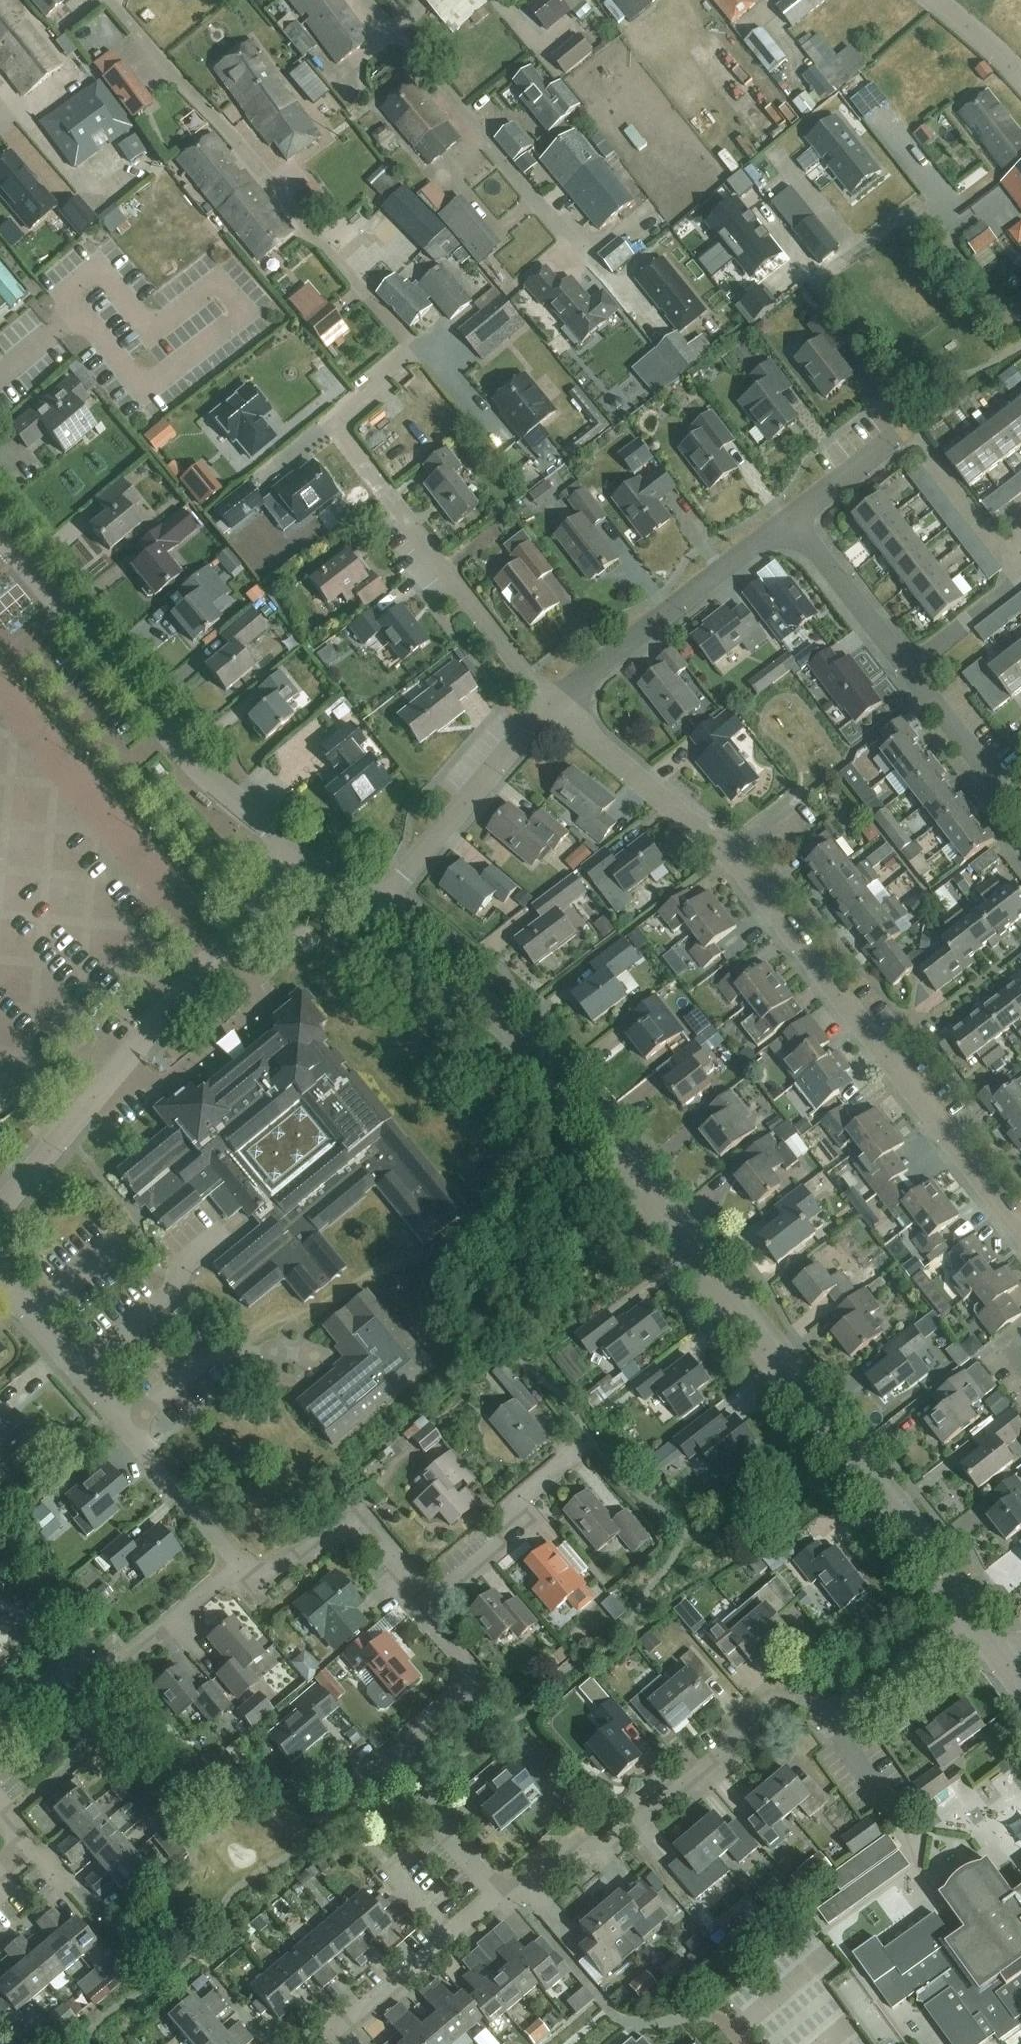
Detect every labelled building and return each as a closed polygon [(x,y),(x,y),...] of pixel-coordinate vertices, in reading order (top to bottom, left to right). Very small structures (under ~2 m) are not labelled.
[(10,0),(0,0),(0,67),(1,68),(7,65),(15,75),(10,80),(24,97),(62,66),(10,0)] [(64,1),(64,0),(32,0),(46,16),(64,1)] [(305,21),(338,64),(367,42),(360,32),(363,30),(340,0),(288,0),(305,21)] [(490,15),(483,7),(490,1),(490,0),(423,0),(455,34),(471,18),(478,26),(490,15)] [(582,0),(534,0),(527,6),(546,30),(582,0)] [(645,0),(610,0),(629,24),(650,7),(645,0)] [(756,3),(753,0),(714,0),(732,23),(756,3)] [(827,0),(785,0),(776,7),(792,28),(827,0)] [(100,17),(75,41),(91,58),(107,43),(113,49),(122,40),(100,17)] [(303,58),(317,47),(296,22),(282,33),(303,58)] [(769,74),(787,59),(762,28),(743,42),(769,74)] [(816,67),(835,92),(850,80),(866,66),(851,46),(837,56),(819,34),(814,38),(810,33),(798,42),(802,47),(801,48),(816,67)] [(565,74),(591,52),(577,36),(551,57),(565,74)] [(287,162),(320,139),(252,43),(214,70),(247,115),(246,116),(267,146),(274,143),(287,162)] [(985,63),(976,70),(985,81),(994,74),(985,63)] [(133,119),(152,105),(122,64),(103,79),(133,119)] [(302,66),(287,81),(331,127),(346,112),(302,66)] [(549,92),(529,68),(514,81),(525,95),(521,98),(548,131),(579,106),(560,83),(549,92)] [(124,114),(99,80),(86,90),(85,90),(39,123),(74,170),(98,152),(89,140),(100,132),(108,143),(128,129),(120,118),(124,114)] [(460,140),(427,100),(428,98),(415,81),(382,108),(394,123),(395,122),(430,165),(460,140)] [(337,84),(330,92),(346,106),(352,99),(337,84)] [(987,93),(960,113),(1010,179),(1020,170),(1020,133),(1020,134),(1009,119),(1004,121),(996,111),(1000,106),(999,105),(997,105),(987,93)] [(808,97),(793,104),(801,122),(817,115),(808,97)] [(879,171),(836,118),(810,140),(831,166),(834,164),(840,172),(838,174),(853,192),(879,171)] [(514,162),(534,146),(514,122),(494,139),(514,162)] [(570,196),(603,167),(574,132),(540,161),(570,196)] [(130,163),(148,150),(136,133),(117,146),(130,163)] [(217,210),(252,184),(244,174),(239,178),(232,169),(233,168),(235,164),(211,133),(176,160),(187,175),(200,191),(217,211),(217,210)] [(606,141),(598,147),(606,159),(605,160),(610,167),(612,166),(620,160),(606,141)] [(11,153),(0,162),(0,196),(30,231),(57,208),(42,190),(40,191),(31,180),(32,178),(11,153)] [(367,182),(385,198),(402,181),(385,164),(367,182)] [(603,167),(570,196),(599,230),(633,202),(603,167)] [(1010,179),(1001,185),(1020,211),(1020,170),(1010,179)] [(741,173),(726,185),(733,193),(734,192),(740,199),(754,188),(741,173)] [(217,210),(217,211),(259,260),(294,233),(286,223),(281,227),(273,218),(278,214),(252,184),(217,210)] [(462,245),(404,186),(381,209),(435,262),(442,261),(444,263),(462,245)] [(77,198),(61,212),(81,236),(98,222),(77,198)] [(733,204),(706,225),(720,242),(711,250),(718,259),(754,230),(733,204)] [(120,235),(131,226),(113,205),(97,217),(111,234),(116,230),(120,235)] [(838,249),(813,218),(795,233),(819,264),(838,249)] [(963,238),(969,245),(989,230),(983,222),(963,238)] [(480,263),(498,248),(483,230),(465,245),(480,263)] [(754,230),(718,259),(725,268),(735,260),(749,278),(775,257),(754,230)] [(634,255),(620,238),(598,256),(613,273),(634,255)] [(679,333),(706,311),(663,259),(637,280),(679,333)] [(7,306),(10,310),(28,294),(13,275),(0,260),(0,312),(7,306)] [(450,321),(473,303),(442,266),(419,284),(450,321)] [(562,286),(547,268),(527,286),(542,304),(547,302),(582,342),(608,320),(607,319),(618,309),(603,292),(592,302),(571,278),(562,286)] [(409,290),(396,277),(378,295),(411,330),(433,308),(412,287),(409,290)] [(775,306),(761,289),(736,309),(750,327),(775,306)] [(502,296),(460,331),(484,360),(526,325),(502,296)] [(325,348),(348,331),(322,297),(300,314),(325,348)] [(826,399),(839,389),(838,388),(852,377),(834,353),(847,343),(826,315),(809,327),(820,342),(796,360),(826,399)] [(701,361),(678,334),(658,350),(680,378),(701,361)] [(668,386),(678,376),(655,351),(645,360),(668,386)] [(768,444),(784,431),(783,430),(796,420),(778,397),(790,388),(770,362),(751,376),(760,387),(738,404),(768,444)] [(638,369),(611,387),(623,405),(650,388),(638,369)] [(556,413),(525,376),(495,401),(515,426),(513,427),(523,440),(556,413)] [(63,454),(94,429),(77,409),(88,400),(71,379),(11,428),(28,449),(47,434),(63,454)] [(680,381),(667,389),(681,408),(693,400),(680,381)] [(270,413),(248,387),(211,417),(233,443),(236,441),(251,459),(276,439),(260,420),(270,413)] [(613,429),(583,393),(575,400),(601,432),(603,430),(606,434),(613,429)] [(1016,404),(998,418),(1020,447),(1020,411),(1016,404)] [(719,448),(731,439),(711,413),(692,428),(699,436),(694,440),(689,438),(682,443),(682,449),(681,450),(710,488),(735,469),(719,448)] [(1004,461),(1020,448),(1020,447),(998,418),(981,431),(1004,461)] [(167,442),(155,428),(144,438),(155,452),(167,442)] [(986,474),(1004,461),(981,431),(963,445),(986,474)] [(634,475),(654,459),(639,439),(618,455),(634,475)] [(968,488),(986,474),(963,445),(946,458),(968,488)] [(454,527),(479,507),(454,475),(462,469),(447,449),(423,468),(432,480),(423,487),(454,527)] [(525,485),(559,474),(554,457),(520,469),(525,485)] [(180,480),(200,505),(220,488),(200,464),(180,480)] [(336,495),(312,464),(287,484),(285,482),(273,492),(298,524),(336,495)] [(674,489),(659,469),(642,482),(640,480),(613,500),(643,540),(670,519),(657,502),(674,489)] [(921,494),(934,485),(928,478),(916,487),(921,494)] [(109,551),(140,526),(129,512),(139,503),(121,482),(95,503),(105,515),(90,528),(109,551)] [(248,485),(216,509),(230,529),(263,504),(248,485)] [(547,486),(529,499),(536,507),(554,495),(547,486)] [(1008,504),(1008,503),(1015,498),(1006,486),(998,491),(1008,504)] [(591,581),(618,560),(592,527),(605,517),(584,490),(569,502),(581,518),(556,537),(591,581)] [(556,516),(561,499),(548,495),(542,512),(556,516)] [(866,536),(895,513),(882,495),(852,518),(866,536)] [(934,511),(946,502),(941,495),(929,505),(934,511)] [(991,517),(998,511),(988,499),(981,504),(991,517)] [(182,511),(135,550),(143,559),(131,569),(144,585),(142,588),(142,591),(147,598),(150,598),(153,596),(154,598),(179,577),(164,559),(198,531),(182,511)] [(948,529),(960,519),(955,512),(942,522),(948,529)] [(879,554),(909,531),(895,513),(866,536),(879,554)] [(961,546),(974,536),(968,530),(956,539),(961,546)] [(893,571),(923,548),(909,531),(879,554),(893,571)] [(495,581),(530,627),(558,606),(540,582),(552,573),(524,536),(506,550),(517,565),(495,581)] [(363,608),(384,592),(360,561),(366,556),(354,541),(331,559),(333,561),(307,581),(326,606),(339,596),(345,603),(354,596),(363,608)] [(975,563),(987,554),(982,547),(969,556),(975,563)] [(907,589),(936,566),(923,548),(893,571),(907,589)] [(216,558),(230,576),(241,567),(227,549),(216,558)] [(988,581),(1000,571),(1001,571),(995,564),(983,574),(988,581)] [(920,607),(950,583),(936,566),(907,589),(920,607)] [(192,643),(219,622),(208,609),(228,593),(207,569),(178,593),(186,603),(170,616),(192,643)] [(760,583),(744,595),(780,643),(817,616),(791,582),(771,597),(760,583)] [(950,583),(920,607),(934,624),(964,601),(950,583)] [(0,602),(0,623),(12,634),(35,609),(12,588),(0,602)] [(1020,616),(1020,610),(1013,601),(1007,606),(1018,618),(1020,616)] [(264,616),(271,611),(264,603),(258,609),(264,616)] [(725,610),(712,620),(713,623),(692,639),(713,666),(742,643),(749,652),(767,639),(741,606),(729,615),(725,610)] [(427,642),(400,607),(379,623),(370,612),(349,628),(362,646),(379,633),(401,662),(427,642)] [(225,692),(253,669),(238,652),(266,630),(251,611),(219,638),(228,648),(204,668),(225,692)] [(1001,631),(1008,626),(998,613),(991,618),(1001,631)] [(1020,625),(1013,631),(1016,635),(1015,636),(1020,641),(1020,626),(1020,625)] [(985,644),(991,639),(981,626),(975,631),(985,644)] [(1006,657),(1020,677),(1020,645),(1006,657)] [(673,729),(700,707),(675,677),(686,668),(672,650),(658,661),(663,668),(639,687),(673,729)] [(795,660),(802,670),(816,660),(808,650),(795,660)] [(840,666),(830,652),(809,667),(843,712),(846,710),(855,722),(880,703),(866,684),(867,682),(850,659),(840,666)] [(794,675),(802,670),(789,654),(765,671),(773,684),(791,670),(794,675)] [(1020,693),(1020,677),(1006,657),(989,669),(983,661),(963,676),(973,689),(974,688),(994,713),(999,710),(1020,693)] [(445,726),(461,713),(454,704),(475,689),(454,661),(425,683),(431,691),(397,717),(418,744),(443,724),(445,726)] [(263,740),(292,716),(284,706),(298,694),(279,671),(256,690),(266,702),(246,719),(263,740)] [(338,722),(349,713),(343,706),(332,715),(338,722)] [(743,728),(729,711),(714,724),(713,722),(692,739),(707,757),(698,764),(711,780),(713,778),(732,802),(741,794),(746,796),(757,787),(756,783),(758,781),(736,754),(738,753),(728,740),(743,728)] [(895,771),(920,752),(913,743),(918,739),(902,718),(882,734),(890,745),(881,753),(895,771)] [(366,760),(357,749),(363,743),(348,725),(318,751),(332,768),(338,764),(347,775),(324,794),(346,820),(389,784),(368,759),(366,760)] [(909,789),(939,766),(932,758),(927,762),(920,752),(895,771),(909,789)] [(923,807),(948,788),(941,778),(946,775),(939,766),(909,789),(923,807)] [(597,790),(574,771),(554,794),(582,816),(577,822),(601,842),(616,824),(603,814),(614,801),(599,789),(597,790)] [(860,798),(871,790),(865,781),(853,790),(860,798)] [(937,825),(967,802),(961,794),(956,798),(948,788),(923,807),(937,825)] [(871,790),(860,798),(866,806),(877,797),(871,790)] [(951,844),(976,825),(968,815),(974,811),(967,802),(937,825),(951,844)] [(532,824),(510,805),(489,831),(532,867),(549,847),(555,851),(569,835),(542,812),(532,824)] [(886,810),(875,818),(888,835),(899,826),(886,810)] [(976,825),(951,844),(960,855),(953,860),(959,868),(966,862),(965,862),(995,839),(989,830),(983,834),(976,825)] [(899,826),(888,835),(900,851),(912,842),(899,826)] [(814,886),(848,860),(841,851),(826,831),(802,850),(809,859),(805,863),(812,873),(807,876),(814,886)] [(665,864),(645,837),(613,861),(605,851),(583,868),(617,914),(633,902),(627,893),(665,864)] [(595,855),(600,851),(587,840),(583,845),(595,855)] [(574,872),(576,871),(593,856),(584,845),(565,862),(574,872)] [(979,876),(1000,859),(991,849),(987,852),(970,865),(979,876)] [(915,871),(927,862),(921,854),(909,863),(915,871)] [(833,900),(872,870),(865,862),(856,870),(848,860),(814,886),(820,893),(825,890),(833,900)] [(927,862),(915,871),(922,879),(933,870),(927,862)] [(483,880),(463,863),(442,888),(477,917),(494,895),(504,904),(517,888),(493,868),(483,880)] [(842,922),(872,899),(865,890),(879,879),(872,870),(833,900),(840,910),(836,913),(842,922)] [(536,967),(577,936),(560,914),(587,893),(574,876),(533,907),(543,919),(516,940),(536,967)] [(909,878),(890,888),(895,898),(915,889),(909,878)] [(1015,923),(1020,919),(1020,892),(1015,884),(1005,892),(994,878),(985,885),(1015,923)] [(1005,931),(1015,923),(985,885),(977,891),(988,905),(978,913),(1001,943),(1010,937),(1005,931)] [(693,933),(723,910),(709,892),(697,901),(690,892),(662,914),(675,931),(685,923),(693,933)] [(901,907),(900,906),(894,898),(880,909),(872,899),(842,922),(849,930),(853,926),(862,936),(901,907)] [(1001,943),(978,913),(969,920),(958,906),(949,913),(979,951),(987,945),(992,950),(1001,943)] [(901,907),(862,936),(868,945),(864,949),(870,958),(892,941),(892,942),(900,936),(893,926),(907,915),(901,907)] [(723,910),(693,933),(700,943),(690,951),(704,969),(722,955),(715,945),(737,928),(723,910)] [(969,959),(979,951),(949,913),(940,919),(952,933),(942,941),(948,951),(949,950),(965,971),(974,964),(969,959)] [(604,937),(616,929),(606,915),(594,924),(604,937)] [(594,1025),(628,999),(613,980),(640,960),(626,941),(592,967),(600,977),(573,997),(594,1025)] [(905,958),(892,942),(892,941),(870,958),(892,986),(917,967),(919,953),(913,952),(905,958)] [(668,965),(678,956),(672,948),(662,957),(668,965)] [(936,993),(965,971),(949,950),(948,951),(932,963),(925,955),(919,953),(917,967),(936,993)] [(808,959),(799,963),(806,978),(815,975),(808,959)] [(749,1006),(780,982),(766,964),(744,981),(737,972),(718,986),(732,1004),(742,996),(749,1006)] [(1016,976),(1008,983),(1011,988),(1002,995),(1020,1020),(1020,982),(1016,976)] [(794,1000),(780,982),(749,1006),(757,1016),(742,1027),(758,1047),(775,1034),(773,1031),(793,1015),(786,1006),(794,1000)] [(1002,995),(992,1003),(988,998),(980,1005),(1003,1034),(1012,1027),(1020,1038),(1020,1020),(1002,995)] [(260,1227),(212,1266),(217,1272),(217,1276),(221,1277),(239,1298),(238,1303),(243,1303),(248,1309),(283,1280),(304,1304),(309,1300),(314,1299),(314,1295),(335,1278),(340,1278),(340,1273),(345,1269),(318,1236),(320,1235),(318,1232),(327,1225),(329,1227),(364,1199),(362,1197),(371,1189),(375,1190),(423,1247),(428,1243),(433,1243),(434,1238),(455,1221),(460,1221),(460,1216),(466,1212),(407,1141),(405,1143),(388,1122),(390,1120),(334,1052),(331,1054),(324,1045),(325,1044),(320,1038),(321,1029),(324,1026),(300,997),(291,996),(268,1017),(271,1022),(270,1029),(240,1054),(238,1051),(239,1050),(230,1039),(223,1045),(232,1056),(234,1054),(236,1057),(197,1088),(189,1088),(185,1085),(156,1109),(170,1127),(116,1172),(120,1177),(120,1182),(124,1183),(157,1221),(156,1226),(161,1227),(165,1232),(220,1187),(247,1219),(251,1216),(260,1227)] [(646,1061),(678,1037),(668,1024),(674,1020),(657,997),(632,1016),(641,1028),(628,1037),(646,1061)] [(993,1041),(1003,1034),(980,1005),(972,1011),(975,1016),(965,1023),(996,1062),(991,1065),(996,1072),(1004,1066),(999,1059),(1004,1055),(993,1041)] [(827,1060),(820,1051),(830,1043),(810,1017),(781,1040),(795,1057),(783,1066),(797,1084),(798,1083),(807,1077),(807,1076),(827,1060)] [(987,1068),(991,1065),(996,1062),(965,1023),(957,1030),(953,1025),(934,1040),(948,1059),(957,1051),(966,1062),(976,1054),(987,1068)] [(725,1042),(712,1027),(695,1040),(695,1041),(668,1063),(676,1074),(663,1083),(682,1108),(712,1086),(705,1077),(714,1070),(714,1066),(706,1056),(725,1042)] [(807,1077),(798,1083),(806,1093),(804,1094),(808,1099),(806,1100),(816,1113),(839,1095),(832,1086),(851,1071),(836,1052),(827,1060),(807,1076),(807,1077)] [(1020,1109),(1020,1079),(1015,1084),(1004,1093),(996,1083),(978,1097),(993,1116),(997,1112),(1005,1122),(1020,1109)] [(720,1158),(755,1132),(746,1120),(750,1117),(730,1092),(710,1107),(719,1120),(701,1134),(720,1158)] [(860,1151),(891,1127),(878,1109),(855,1127),(841,1108),(822,1123),(842,1149),(853,1141),(860,1151)] [(1005,1122),(1012,1131),(1008,1135),(1014,1144),(1020,1138),(1020,1109),(1005,1122)] [(784,1123),(779,1116),(768,1124),(773,1132),(784,1123)] [(905,1145),(891,1127),(860,1151),(864,1156),(854,1164),(871,1186),(877,1194),(896,1179),(908,1171),(894,1153),(905,1145)] [(755,1166),(738,1179),(758,1206),(782,1187),(772,1174),(783,1166),(787,1171),(799,1162),(785,1143),(779,1147),(778,1146),(770,1136),(746,1154),(755,1166)] [(701,1170),(694,1180),(705,1187),(712,1177),(701,1170)] [(911,1198),(896,1179),(877,1194),(906,1231),(916,1223),(917,1222),(946,1199),(933,1181),(911,1198)] [(778,1265),(816,1235),(807,1224),(822,1212),(804,1188),(776,1209),(784,1219),(758,1238),(778,1265)] [(938,1233),(950,1224),(960,1216),(946,1199),(917,1222),(916,1223),(924,1233),(913,1241),(926,1258),(945,1243),(938,1233)] [(995,1276),(988,1266),(998,1258),(988,1245),(984,1248),(974,1236),(950,1255),(963,1272),(950,1282),(965,1301),(975,1294),(975,1293),(995,1276)] [(793,1282),(814,1309),(839,1290),(846,1299),(875,1277),(859,1255),(841,1268),(830,1254),(793,1282)] [(975,1294),(982,1303),(972,1311),(993,1338),(1020,1316),(1020,1313),(1007,1295),(1019,1286),(1005,1268),(995,1276),(975,1293),(975,1294)] [(852,1358),(884,1333),(871,1316),(880,1309),(865,1289),(836,1312),(846,1325),(833,1334),(852,1358)] [(392,1325),(366,1293),(323,1329),(337,1346),(334,1349),(343,1360),(333,1368),(335,1371),(297,1403),(333,1446),(384,1403),(387,1406),(433,1368),(395,1322),(392,1325)] [(668,1330),(647,1303),(618,1325),(607,1312),(577,1335),(592,1354),(604,1345),(621,1368),(644,1351),(643,1349),(668,1330)] [(934,1313),(917,1325),(926,1337),(943,1325),(934,1313)] [(884,1400),(916,1375),(906,1362),(926,1347),(912,1329),(883,1351),(890,1361),(867,1378),(884,1400)] [(709,1382),(690,1358),(664,1378),(655,1366),(632,1383),(646,1401),(660,1391),(680,1418),(702,1402),(695,1393),(709,1382)] [(944,1446),(963,1431),(976,1421),(968,1411),(997,1388),(979,1364),(936,1397),(945,1410),(927,1423),(944,1446)] [(522,1458),(546,1438),(526,1415),(538,1405),(504,1366),(493,1375),(518,1404),(494,1425),(522,1458)] [(594,1411),(635,1379),(627,1369),(622,1372),(623,1373),(602,1389),(599,1385),(583,1396),(594,1411)] [(1013,1463),(1003,1450),(1020,1436),(1020,1423),(1011,1410),(972,1440),(981,1452),(962,1467),(979,1490),(1013,1463)] [(6,1461),(21,1448),(19,1446),(32,1435),(12,1411),(0,1422),(0,1466),(6,1461)] [(424,1454),(442,1438),(422,1416),(412,1424),(413,1425),(402,1435),(408,1441),(411,1438),(424,1454)] [(706,1437),(696,1424),(675,1441),(690,1460),(701,1452),(716,1471),(754,1441),(735,1418),(717,1432),(715,1430),(706,1437)] [(450,1526),(474,1505),(463,1492),(476,1481),(451,1452),(414,1483),(425,1495),(414,1504),(428,1521),(438,1512),(450,1526)] [(80,1515),(73,1520),(86,1536),(117,1511),(107,1499),(124,1485),(106,1464),(66,1497),(80,1515)] [(1020,1530),(1020,1484),(1016,1477),(991,1497),(1000,1508),(988,1517),(1006,1541),(1020,1530)] [(614,1523),(589,1493),(564,1513),(598,1553),(619,1536),(634,1554),(650,1540),(627,1512),(614,1523)] [(968,1541),(984,1523),(970,1510),(954,1528),(968,1541)] [(178,1550),(158,1526),(134,1547),(123,1534),(101,1554),(117,1573),(131,1561),(145,1578),(178,1550)] [(829,1555),(819,1543),(794,1562),(812,1585),(818,1580),(842,1611),(869,1591),(837,1549),(829,1555)] [(590,1603),(591,1598),(583,1588),(585,1586),(550,1546),(526,1566),(541,1584),(533,1591),(552,1613),(568,1601),(576,1610),(581,1611),(590,1603)] [(767,1566),(763,1559),(757,1553),(748,1561),(759,1573),(767,1566)] [(335,1650),(364,1625),(351,1610),(359,1603),(334,1574),(295,1607),(320,1636),(322,1634),(335,1650)] [(739,1611),(771,1649),(789,1634),(772,1614),(782,1606),(785,1609),(796,1600),(778,1578),(747,1604),(739,1611)] [(98,1605),(102,1602),(113,1592),(104,1583),(93,1592),(94,1593),(91,1596),(98,1605)] [(797,1598),(805,1607),(812,1601),(804,1592),(797,1598)] [(495,1593),(471,1613),(495,1643),(513,1628),(521,1637),(537,1624),(515,1598),(505,1606),(495,1593)] [(754,1664),(771,1649),(739,1611),(723,1624),(719,1619),(706,1631),(725,1654),(737,1644),(754,1664)] [(237,1698),(257,1682),(246,1668),(262,1655),(231,1619),(208,1639),(230,1665),(217,1675),(237,1698)] [(403,1655),(385,1635),(374,1644),(366,1636),(342,1656),(357,1674),(365,1667),(376,1680),(366,1689),(365,1695),(378,1710),(384,1711),(393,1703),(393,1699),(418,1678),(400,1657),(403,1655)] [(291,1663),(307,1682),(320,1670),(304,1651),(291,1663)] [(670,1687),(693,1715),(713,1698),(698,1681),(709,1671),(693,1651),(681,1661),(689,1671),(670,1687)] [(197,1692),(176,1667),(153,1686),(177,1716),(192,1703),(209,1723),(229,1706),(209,1682),(197,1692)] [(324,1670),(313,1679),(317,1683),(323,1691),(334,1682),(324,1670)] [(693,1715),(670,1687),(662,1677),(631,1703),(648,1723),(659,1714),(673,1731),(693,1715)] [(291,1763),(326,1733),(318,1724),(337,1707),(323,1691),(317,1683),(291,1706),(296,1712),(268,1736),(291,1763)] [(251,1729),(273,1710),(258,1692),(236,1711),(251,1729)] [(984,1728),(964,1700),(918,1734),(943,1768),(962,1754),(958,1748),(981,1730),(984,1734),(990,1730),(986,1725),(984,1728)] [(618,1779),(642,1760),(617,1731),(630,1720),(613,1701),(594,1717),(607,1733),(590,1747),(598,1756),(592,1761),(603,1773),(609,1768),(618,1779)] [(353,1745),(354,1745),(356,1747),(366,1740),(364,1737),(355,1725),(352,1728),(344,1734),(353,1745)] [(1005,1774),(1020,1763),(1020,1757),(1017,1752),(1005,1760),(999,1765),(1005,1774)] [(95,1791),(112,1772),(95,1756),(77,1775),(95,1791)] [(499,1831),(528,1806),(518,1794),(532,1782),(514,1761),(492,1780),(502,1792),(481,1810),(499,1831)] [(927,1802),(950,1786),(937,1768),(914,1784),(927,1802)] [(767,1787),(790,1814),(800,1806),(809,1818),(830,1801),(813,1781),(804,1789),(787,1769),(767,1787)] [(82,1786),(75,1779),(66,1786),(66,1785),(58,1791),(67,1802),(79,1816),(92,1806),(78,1789),(82,1786)] [(790,1814),(767,1787),(748,1803),(755,1812),(745,1820),(771,1850),(791,1833),(781,1822),(790,1814)] [(79,1816),(67,1802),(58,1791),(50,1798),(51,1799),(43,1806),(50,1814),(52,1811),(66,1827),(79,1816)] [(132,1843),(159,1827),(151,1814),(142,1819),(133,1804),(115,1814),(132,1843)] [(64,1857),(105,1822),(92,1806),(79,1816),(66,1827),(73,1835),(57,1849),(64,1857)] [(694,1832),(717,1859),(727,1851),(739,1864),(758,1847),(740,1825),(731,1833),(715,1815),(694,1832)] [(839,1838),(853,1856),(882,1835),(870,1816),(839,1838)] [(94,1859),(119,1838),(105,1822),(64,1857),(71,1865),(87,1851),(94,1859)] [(708,1867),(717,1859),(694,1832),(675,1849),(690,1867),(681,1875),(700,1897),(719,1880),(708,1867)] [(840,1891),(898,1849),(887,1834),(829,1876),(840,1891)] [(91,1890),(133,1854),(119,1838),(94,1859),(100,1867),(84,1881),(91,1890)] [(899,1851),(817,1910),(828,1925),(842,1914),(910,1865),(899,1851)] [(121,1892),(147,1870),(133,1854),(91,1890),(98,1898),(114,1883),(121,1892)] [(941,1896),(967,1931),(955,1940),(936,1914),(886,1950),(877,1937),(854,1954),(887,2000),(897,1992),(904,2001),(916,1992),(919,1997),(918,2001),(922,2002),(953,2043),(983,2043),(996,2035),(999,2040),(1020,2026),(1020,2025),(1017,2020),(1020,2017),(1020,1890),(1015,1895),(990,1862),(984,1866),(973,1869),(963,1875),(954,1882),(947,1892),(941,1896)] [(802,1869),(793,1877),(803,1890),(813,1882),(802,1869)] [(767,1884),(775,1894),(785,1886),(776,1876),(767,1884)] [(618,1892),(598,1908),(622,1936),(635,1951),(672,1919),(653,1898),(639,1881),(622,1896),(618,1892)] [(373,1903),(363,1892),(346,1906),(360,1923),(384,1902),(380,1897),(373,1903)] [(360,1923),(367,1931),(374,1940),(391,1925),(382,1914),(389,1908),(384,1902),(360,1923)] [(359,1939),(367,1931),(360,1923),(346,1906),(330,1920),(361,1957),(368,1951),(359,1939)] [(586,1934),(575,1943),(603,1977),(635,1951),(622,1936),(598,1908),(595,1911),(592,1907),(577,1919),(581,1923),(579,1925),(586,1934)] [(66,1926),(52,1910),(44,1917),(80,1959),(96,1945),(74,1919),(66,1926)] [(259,1914),(252,1921),(259,1930),(267,1924),(259,1914)] [(42,1947),(63,1972),(80,1959),(44,1917),(36,1924),(50,1940),(42,1947)] [(361,1957),(330,1920),(314,1933),(336,1958),(345,1951),(354,1962),(361,1957)] [(502,1922),(492,1931),(544,1992),(569,1971),(551,1949),(543,1957),(532,1944),(523,1951),(515,1942),(518,1940),(502,1922)] [(417,1931),(394,1945),(403,1959),(426,1945),(417,1931)] [(521,1997),(537,1984),(492,1931),(484,1938),(507,1965),(499,1972),(521,1997)] [(298,1946),(330,1983),(337,1977),(327,1966),(336,1958),(314,1933),(298,1946)] [(34,1954),(20,1937),(12,1944),(47,1986),(63,1972),(42,1947),(34,1954)] [(31,2000),(47,1986),(12,1944),(3,1951),(17,1968),(9,1974),(20,1987),(31,2000)] [(330,1983),(298,1946),(283,1960),(304,1985),(313,1978),(323,1989),(330,1983)] [(521,1997),(499,1972),(491,1978),(470,1954),(462,1961),(471,1971),(505,2011),(521,1997)] [(295,1993),(304,1985),(283,1960),(267,1973),(281,1990),(295,2007),(298,2010),(305,2004),(295,1993)] [(120,1967),(102,1982),(103,1984),(110,1992),(129,1977),(120,1967)] [(471,1971),(470,1971),(463,1978),(475,1992),(468,1998),(467,1999),(483,2017),(489,2025),(505,2011),(471,1971)] [(256,2010),(281,1990),(267,1973),(250,1987),(260,1998),(252,2005),(256,2010)] [(20,1987),(9,1974),(0,1982),(0,2004),(20,1987)] [(467,1999),(468,1998),(462,1991),(453,1999),(439,1983),(431,1990),(466,2031),(483,2017),(467,1999)] [(110,1992),(103,1984),(86,1997),(94,2006),(110,1992)] [(0,2004),(0,2014),(1,2016),(2,2015),(9,2024),(17,2017),(15,2014),(31,2000),(20,1987),(0,2004)] [(278,2021),(295,2007),(281,1990),(256,2010),(260,2016),(268,2009),(278,2021)] [(466,2031),(431,1990),(423,1997),(437,2012),(428,2019),(449,2043),(451,2043),(466,2031)] [(181,2033),(219,2001),(212,1993),(199,2004),(192,1996),(167,2018),(181,2033)] [(219,2028),(214,2021),(226,2010),(219,2001),(181,2033),(190,2043),(200,2043),(219,2028)] [(428,2019),(420,2026),(400,2002),(392,2009),(422,2043),(449,2043),(428,2019)] [(392,2009),(384,2016),(398,2033),(390,2040),(393,2043),(422,2043),(392,2009)] [(550,2031),(560,2022),(551,2011),(540,2021),(545,2027),(550,2031)] [(246,2032),(238,2023),(225,2034),(219,2028),(200,2043),(232,2043),(246,2032)] [(542,2037),(538,2033),(535,2029),(527,2036),(535,2043),(542,2037)] [(232,2043),(249,2043),(253,2041),(246,2032),(232,2043)]
